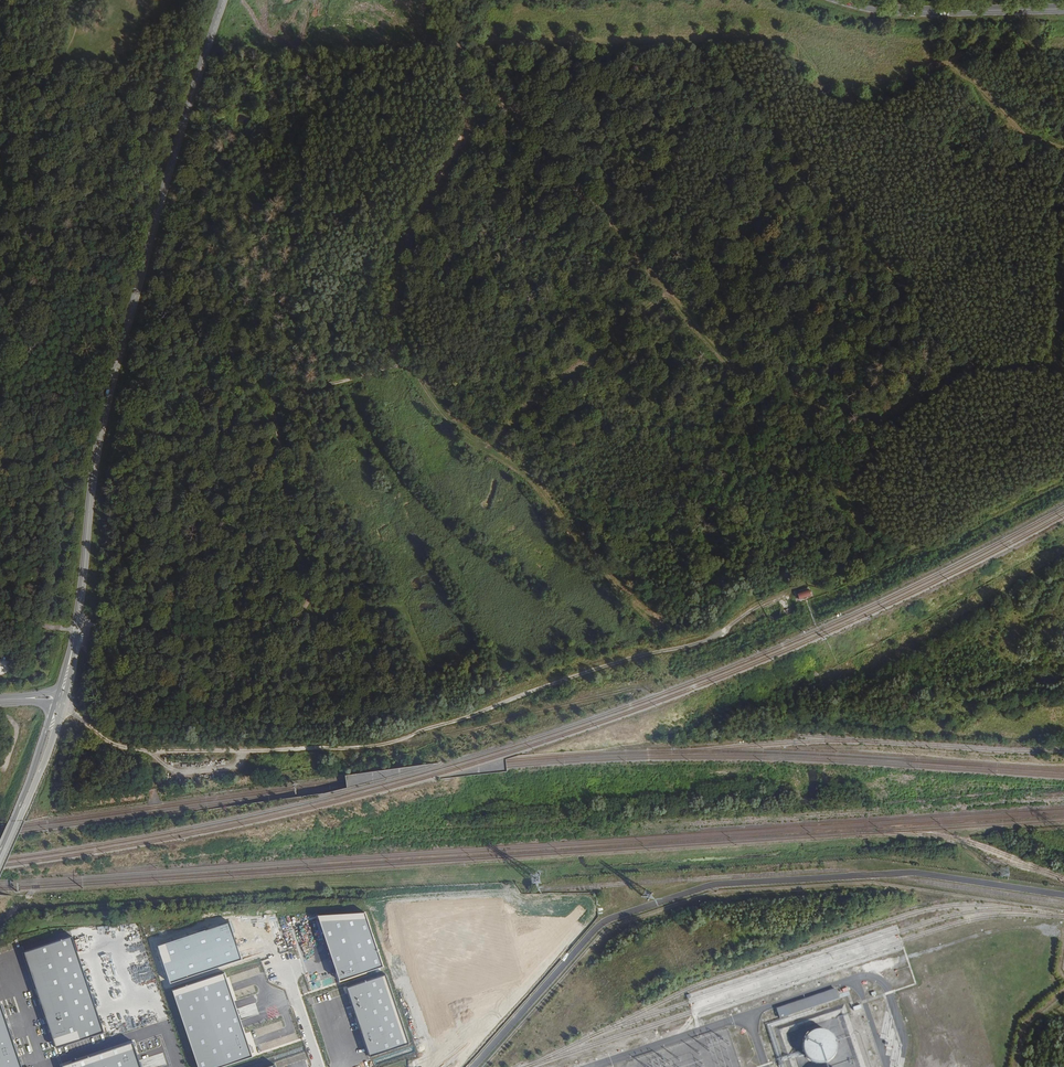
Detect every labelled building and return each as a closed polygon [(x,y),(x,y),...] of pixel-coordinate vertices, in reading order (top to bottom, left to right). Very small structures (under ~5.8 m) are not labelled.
[(799,600),(811,595),(810,591),(798,595),(799,600)] [(365,913),(317,915),(340,982),(384,967),(365,913)] [(228,922),(158,946),(170,983),(241,959),(232,933),(228,922)] [(70,934),(22,950),(56,1044),(107,1029),(70,934)] [(128,962),(131,969),(139,966),(137,960),(128,962)] [(143,966),(133,969),(140,992),(150,989),(143,966)] [(173,990),(198,1066),(220,1066),(252,1057),(224,974),(173,990)] [(386,974),(347,987),(370,1057),(409,1044),(386,974)] [(839,999),(835,989),(776,1009),(779,1019),(839,999)] [(0,997),(0,1066),(25,1066),(0,997)] [(815,1028),(809,1030),(805,1035),(803,1041),(803,1047),(805,1052),(808,1057),(812,1060),(818,1061),(823,1061),(828,1059),(833,1056),(836,1052),(837,1046),(837,1041),(835,1036),(832,1031),(826,1028),(821,1027),(815,1028)] [(63,1061),(65,1066),(144,1066),(134,1037),(63,1061)]
